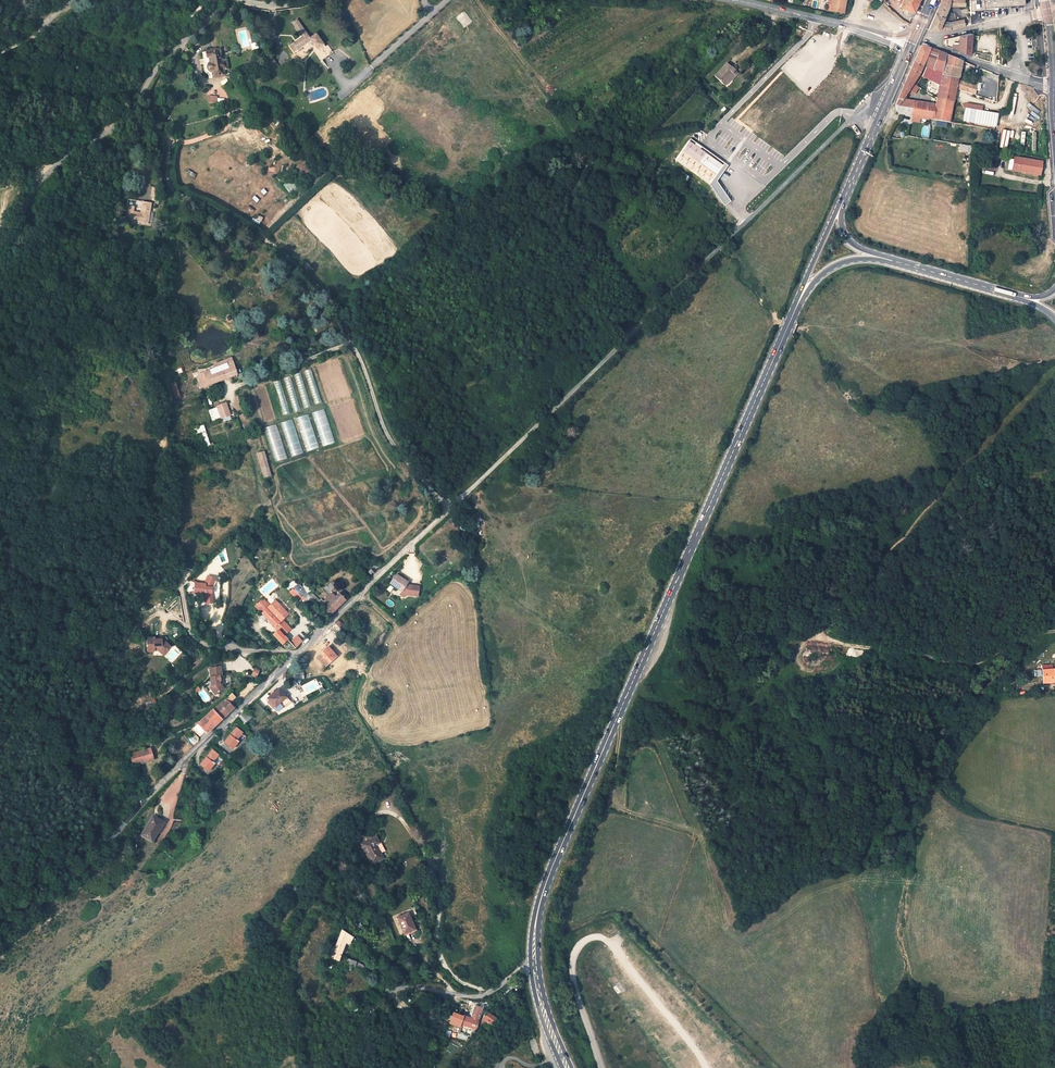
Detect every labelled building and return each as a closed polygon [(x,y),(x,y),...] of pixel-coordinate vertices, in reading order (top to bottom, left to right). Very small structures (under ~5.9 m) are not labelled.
[(830,14),(843,17),(846,0),(832,0),(830,14)] [(919,0),(902,0),(898,9),(906,13),(905,19),(909,21),(919,0)] [(971,10),(1025,4),(1025,0),(970,0),(971,10)] [(941,24),(943,20),(949,6),(939,6),(929,29),(945,30),(965,26),(964,19),(950,22),(950,24),(941,24)] [(304,24),(299,28),(305,37),(293,46),(298,52),(314,39),(313,38),(304,24)] [(319,33),(313,38),(314,39),(312,41),(314,45),(317,43),(322,50),(328,46),(319,33)] [(946,39),(946,46),(970,56),(971,34),(946,39)] [(914,62),(923,66),(932,70),(938,52),(921,45),(914,62)] [(938,52),(932,70),(942,73),(944,65),(946,55),(938,52)] [(961,68),(962,61),(946,55),(944,65),(960,68),(961,68)] [(207,86),(222,84),(221,77),(218,67),(217,61),(216,57),(200,61),(204,80),(206,82),(207,84),(207,86)] [(919,75),(940,85),(956,88),(957,82),(958,78),(942,75),(942,73),(932,70),(923,66),(914,62),(907,77),(915,80),(919,75)] [(274,70),(279,76),(285,71),(281,65),(274,70)] [(944,65),(942,73),(942,75),(958,78),(960,68),(944,65)] [(723,84),(728,79),(723,76),(726,73),(718,66),(706,80),(714,88),(720,81),(723,84)] [(917,86),(913,84),(915,80),(907,77),(895,105),(896,107),(902,100),(911,86),(915,89),(917,86)] [(957,82),(956,88),(975,95),(977,87),(970,84),(970,86),(957,82)] [(938,92),(955,95),(956,88),(940,85),(938,92)] [(937,98),(953,101),(955,95),(938,92),(937,98)] [(932,119),(936,120),(949,122),(953,101),(937,98),(935,105),(932,119)] [(896,107),(898,114),(932,119),(935,105),(902,100),(896,107)] [(965,108),(963,121),(996,127),(998,114),(965,108)] [(707,183),(719,165),(684,142),(672,160),(707,183)] [(1013,156),(1011,171),(1040,176),(1043,161),(1013,156)] [(686,178),(679,173),(676,176),(684,182),(686,178)] [(129,201),(128,208),(136,209),(135,213),(142,214),(143,203),(129,201)] [(135,213),(136,209),(128,208),(126,222),(150,225),(153,205),(143,203),(142,214),(135,213)] [(260,223),(263,218),(257,215),(255,220),(260,223)] [(217,366),(234,361),(233,358),(216,364),(217,366)] [(217,366),(202,371),(203,375),(199,376),(203,386),(239,373),(234,361),(217,366)] [(178,395),(183,394),(178,379),(173,381),(178,395)] [(237,411),(232,398),(222,402),(227,414),(237,411)] [(227,414),(222,402),(215,404),(219,417),(227,414)] [(201,423),(201,424),(203,429),(209,446),(215,444),(218,443),(217,440),(214,441),(207,421),(201,423)] [(265,451),(256,453),(263,478),(272,475),(265,451)] [(471,527),(464,515),(455,520),(461,531),(461,533),(471,527)] [(207,594),(208,589),(212,580),(205,578),(201,587),(192,586),(191,594),(200,595),(202,605),(209,604),(207,594)] [(328,593),(337,586),(332,581),(324,588),(328,593)] [(410,595),(404,593),(401,591),(397,588),(398,586),(391,581),(384,590),(395,599),(399,602),(407,604),(410,595)] [(294,606),(303,598),(294,589),(286,598),(294,606)] [(320,619),(318,621),(321,624),(339,606),(337,604),(341,601),(336,595),(316,614),(320,619)] [(254,604),(247,611),(276,642),(283,635),(275,626),(282,620),(268,605),(262,612),(254,604)] [(170,639),(166,639),(167,636),(160,635),(160,634),(153,633),(152,646),(159,647),(159,645),(163,645),(167,649),(170,647),(172,647),(175,644),(170,639)] [(296,648),(303,641),(297,635),(290,641),(296,648)] [(331,659),(325,651),(320,655),(314,662),(320,669),(331,659)] [(204,667),(201,667),(202,676),(204,685),(210,692),(216,686),(213,683),(212,683),(211,680),(213,679),(212,675),(214,674),(212,665),(204,667)] [(1043,682),(1054,682),(1054,681),(1054,674),(1053,674),(1053,669),(1053,665),(1042,666),(1042,669),(1043,682)] [(256,678),(260,671),(254,668),(251,676),(256,678)] [(273,716),(283,706),(280,702),(272,694),(261,704),(269,713),(267,714),(270,717),(273,716)] [(221,697),(207,708),(207,709),(217,720),(232,706),(226,700),(224,701),(221,697)] [(269,713),(261,704),(259,706),(267,714),(269,713)] [(202,733),(217,720),(207,709),(193,723),(194,725),(188,731),(194,736),(200,731),(202,733)] [(245,710),(238,717),(245,724),(252,717),(245,710)] [(241,721),(239,719),(235,715),(231,720),(234,724),(236,725),(241,721)] [(233,729),(220,743),(226,749),(233,741),(232,740),(236,734),(233,729)] [(134,766),(154,760),(151,747),(130,753),(134,766)] [(207,754),(195,766),(202,773),(208,767),(206,764),(211,758),(207,754)] [(140,836),(153,843),(165,822),(153,815),(140,836)] [(375,838),(361,845),(371,864),(382,859),(375,847),(379,845),(375,838)] [(396,921),(403,936),(413,931),(410,923),(407,916),(396,921)] [(410,923),(413,931),(403,936),(404,939),(418,933),(413,921),(410,923)] [(325,957),(334,960),(340,942),(343,943),(345,940),(349,941),(350,938),(351,937),(336,929),(331,940),(328,939),(324,949),(328,950),(325,957)] [(350,965),(352,960),(338,955),(336,961),(350,965)] [(359,963),(352,960),(350,965),(358,968),(359,963)] [(647,966),(641,972),(648,978),(653,972),(647,966)] [(610,980),(617,975),(612,968),(605,973),(610,980)] [(664,977),(658,983),(663,989),(670,983),(664,977)] [(630,1009),(637,1004),(632,997),(625,1002),(630,1009)] [(480,1008),(473,1006),(469,1019),(470,1020),(476,1022),(480,1008)] [(684,1019),(690,1013),(685,1007),(678,1013),(684,1019)] [(494,1019),(486,1012),(478,1023),(487,1029),(494,1019)] [(455,1015),(453,1014),(450,1021),(460,1024),(462,1017),(455,1015)] [(476,1022),(470,1020),(467,1027),(474,1029),(476,1022)] [(698,1026),(703,1032),(710,1027),(704,1020),(698,1026)] [(647,1023),(639,1028),(644,1034),(651,1029),(647,1023)] [(714,1043),(719,1050),(727,1044),(722,1038),(714,1043)] [(734,1060),(741,1054),(735,1048),(729,1054),(734,1060)] [(679,1064),(674,1056),(667,1061),(672,1067),(673,1067),(679,1064)]
